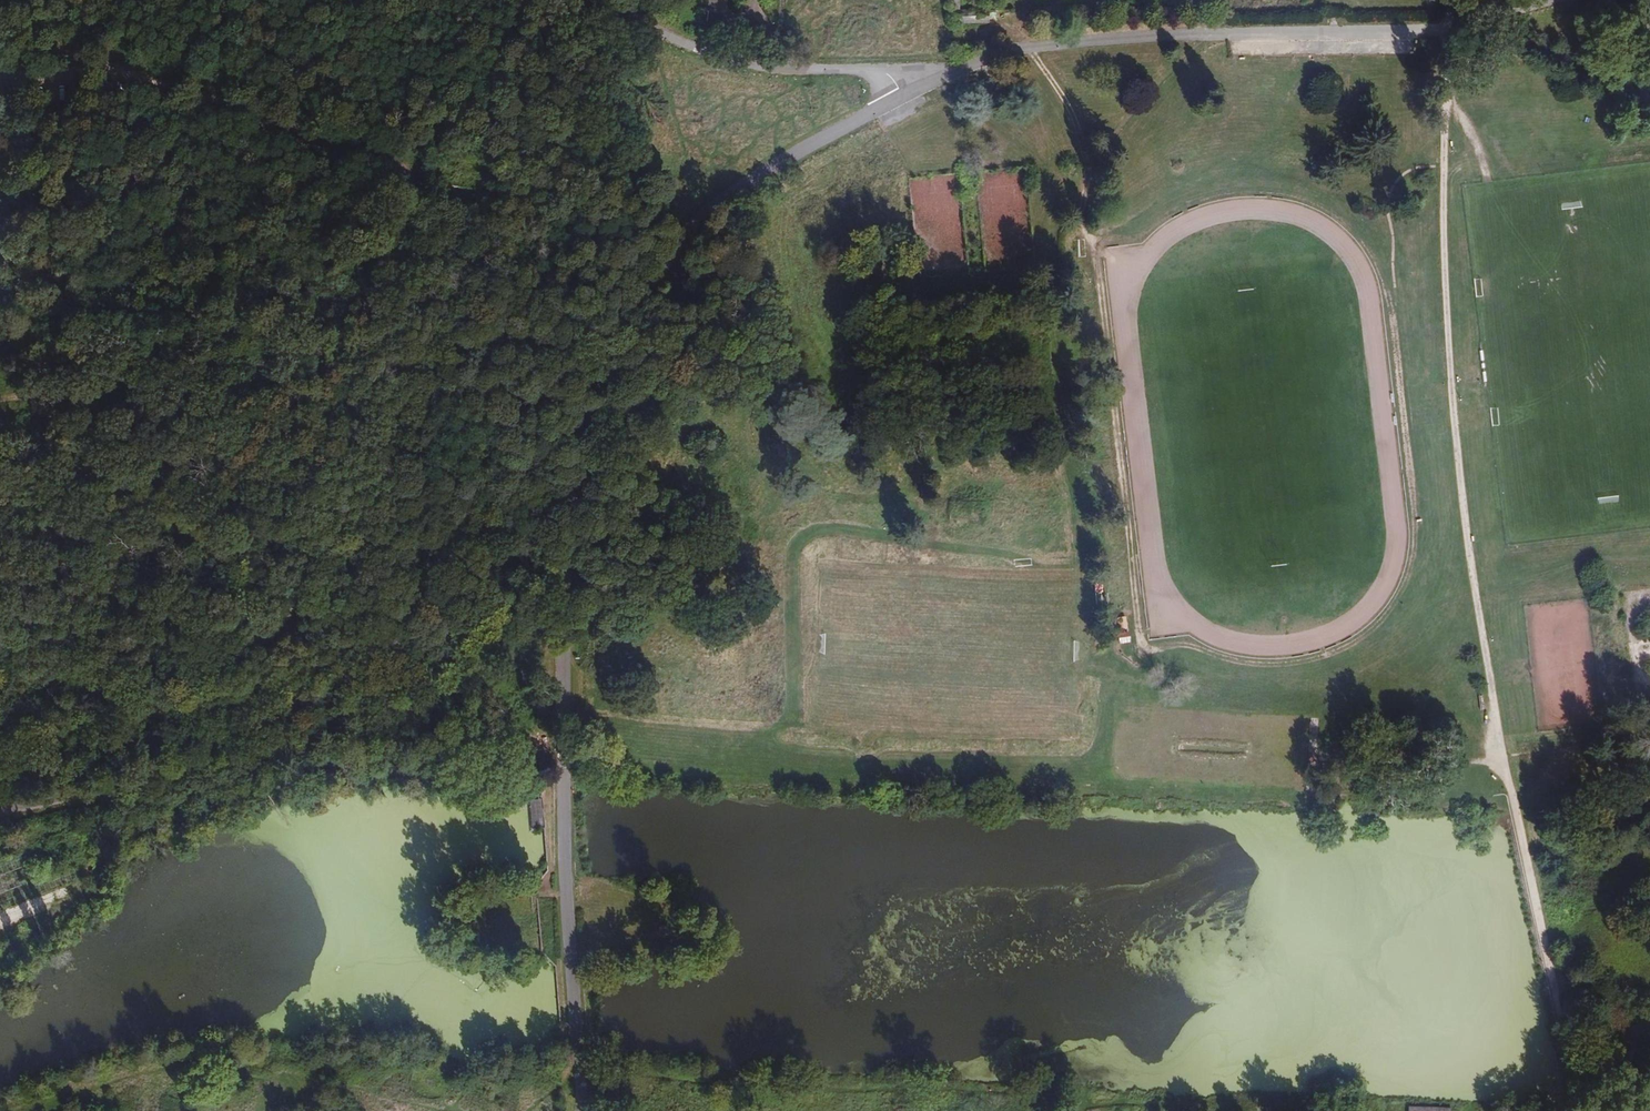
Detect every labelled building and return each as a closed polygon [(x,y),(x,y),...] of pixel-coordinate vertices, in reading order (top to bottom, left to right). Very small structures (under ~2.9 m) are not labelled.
[(1455,68),(1454,79),(1469,80),(1470,69),(1455,68)] [(1125,615),(1115,617),(1118,629),(1128,627),(1125,615)] [(1118,644),(1130,643),(1129,632),(1118,633),(1118,644)] [(530,827),(542,827),(541,799),(529,799),(530,827)]
